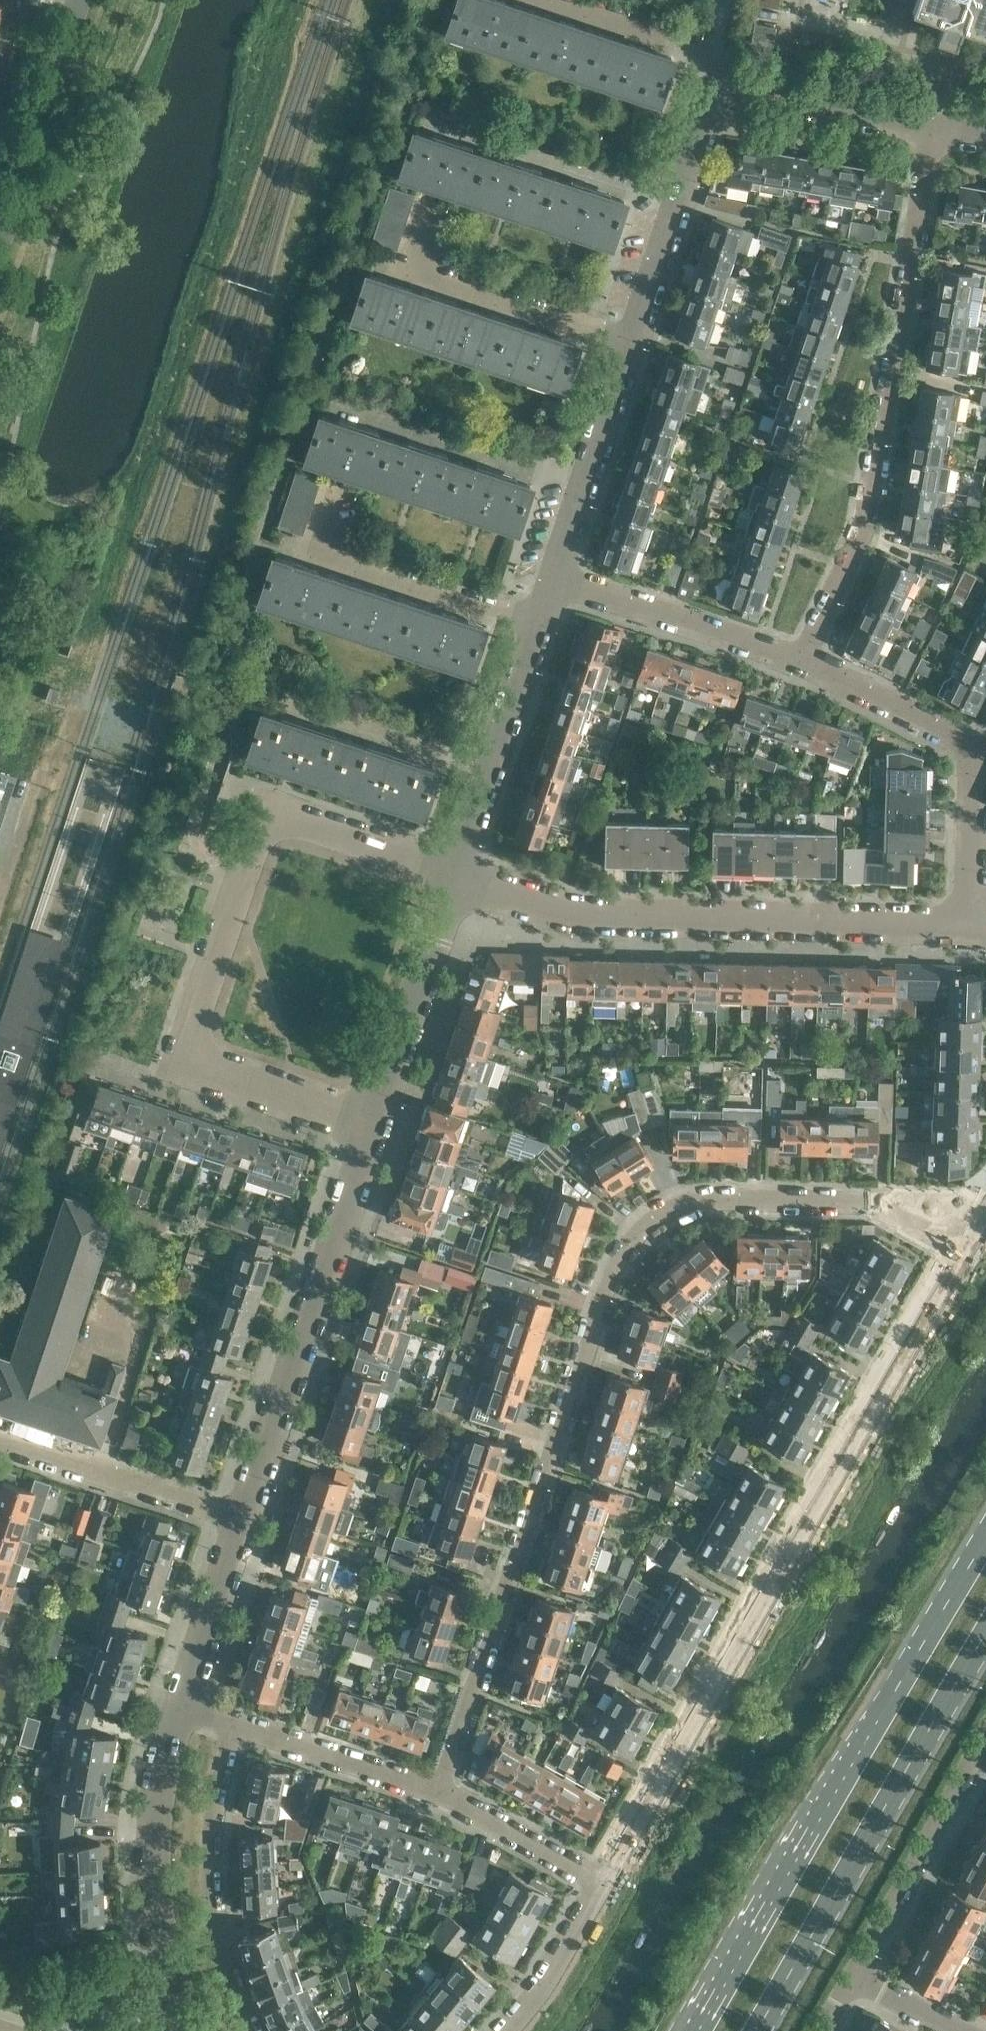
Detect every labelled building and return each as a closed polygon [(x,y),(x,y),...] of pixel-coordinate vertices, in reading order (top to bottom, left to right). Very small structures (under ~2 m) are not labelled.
[(449,32),(464,38),(463,42),(501,54),(503,50),(518,55),(533,11),(519,3),(518,6),(500,0),(460,0),(449,32)] [(755,4),(779,9),(780,0),(756,0),(755,4)] [(912,11),(943,21),(936,40),(956,46),(962,28),(985,36),(985,0),(916,0),(912,11)] [(549,13),(533,11),(518,55),(534,61),(533,65),(552,71),(553,67),(587,78),(602,34),(588,26),(587,29),(548,16),(549,13)] [(618,36),(602,34),(587,78),(603,83),(602,88),(621,94),(640,100),(641,96),(657,101),(671,57),(657,49),(656,52),(617,39),(618,36)] [(432,136),(417,131),(402,175),(416,183),(417,180),(456,193),(455,196),(471,198),(486,154),(470,149),(472,144),(434,132),(432,136)] [(741,145),(739,156),(732,155),(727,183),(750,187),(758,189),(760,181),(766,150),(741,145)] [(789,154),(766,150),(760,181),(758,192),(781,196),(783,185),(789,154)] [(502,159),(486,154),(471,198),(485,206),(486,203),(526,216),(525,219),(540,221),(555,177),(540,171),(541,167),(503,155),(502,159)] [(807,190),(813,158),(789,154),(783,185),(807,190)] [(813,158),(807,190),(806,198),(818,200),(819,192),(831,194),(837,162),(813,158)] [(860,166),(837,162),(831,194),(829,205),(852,209),(854,198),(860,166)] [(860,166),(854,198),(874,201),(873,203),(877,204),(877,206),(892,208),(897,178),(882,174),(883,170),(860,166)] [(571,182),(555,177),(540,221),(554,229),(555,226),(595,239),(594,242),(610,244),(624,199),(609,194),(610,190),(572,178),(571,182)] [(946,187),(942,212),(957,215),(957,219),(979,223),(980,219),(985,189),(959,184),(958,190),(946,187)] [(390,186),(386,197),(409,204),(413,193),(390,186)] [(727,197),(707,192),(703,205),(724,210),(727,197)] [(409,204),(386,197),(383,208),(405,215),(409,204)] [(747,202),(745,215),(754,216),(756,204),(747,202)] [(383,208),(379,219),(402,226),(405,215),(383,208)] [(767,222),(776,224),(778,211),(769,209),(767,222)] [(791,230),(800,231),(802,218),(793,217),(791,230)] [(705,242),(739,253),(744,255),(752,230),(713,218),(705,242)] [(379,219),(375,230),(398,237),(402,226),(379,219)] [(848,235),(862,239),(872,241),(875,223),(865,222),(850,219),(850,223),(848,235)] [(815,235),(824,236),(826,224),(817,222),(815,235)] [(848,235),(850,223),(841,222),(839,235),(847,236),(848,235)] [(767,226),(763,240),(769,242),(787,248),(791,234),(767,226)] [(398,237),(375,230),(372,241),(394,248),(398,237)] [(825,240),(812,278),(849,290),(854,274),(855,274),(859,264),(853,263),(857,251),(825,240)] [(705,242),(698,265),(728,275),(733,260),(736,261),(739,253),(705,242)] [(964,260),(973,262),(975,249),(966,247),(964,260)] [(785,250),(780,248),(776,263),(780,264),(785,250)] [(780,276),(783,268),(770,264),(767,272),(780,276)] [(698,265),(690,287),(724,299),(732,276),(728,275),(698,265)] [(943,270),(941,280),(943,280),(941,294),(981,301),(985,274),(985,273),(971,271),(971,275),(943,270)] [(385,275),(369,273),(355,317),(371,322),(369,327),(407,339),(409,335),(424,341),(439,296),(425,288),(424,291),(384,277),(385,275)] [(805,300),(808,301),(812,303),(843,313),(846,302),(845,302),(849,290),(812,278),(805,300)] [(787,295),(790,286),(778,282),(775,290),(787,295)] [(772,299),(775,290),(763,286),(760,294),(772,299)] [(690,287),(683,310),(713,320),(718,305),(721,306),(724,299),(690,287)] [(784,303),(787,295),(775,290),(772,299),(784,303)] [(936,309),(934,318),(965,324),(977,326),(981,301),(941,294),(938,309),(936,309)] [(455,297),(439,296),(424,341),(440,346),(438,350),(476,363),(478,359),(493,364),(509,319),(495,311),(494,314),(454,301),(455,297)] [(809,310),(804,325),(833,335),(838,320),(840,320),(843,313),(812,303),(808,301),(805,309),(809,310)] [(765,322),(767,313),(755,309),(752,317),(765,322)] [(683,310),(675,333),(707,344),(709,340),(710,340),(717,321),(713,320),(683,310)] [(935,328),(932,342),(961,348),(965,324),(934,318),(933,327),(935,328)] [(524,320),(509,319),(493,364),(509,369),(507,374),(545,386),(547,382),(562,387),(577,342),(563,334),(562,336),(523,323),(524,320)] [(793,347),(797,348),(827,358),(831,348),(829,348),(833,335),(804,325),(797,323),(790,346),(793,347)] [(772,340),(775,332),(763,327),(760,336),(772,340)] [(769,348),(772,340),(760,336),(757,344),(769,348)] [(928,357),(926,365),(957,371),(966,372),(967,367),(968,363),(959,361),(961,348),(932,342),(930,357),(928,357)] [(751,352),(729,345),(725,357),(732,360),(747,365),(751,352)] [(794,356),(789,371),(818,381),(823,366),(825,367),(827,358),(797,348),(793,347),(790,354),(794,356)] [(660,377),(694,388),(700,390),(708,366),(701,363),(699,363),(669,352),(660,377)] [(727,364),(723,375),(722,377),(741,384),(745,370),(727,364)] [(777,394),(781,395),(812,405),(815,394),(814,394),(818,381),(789,371),(784,387),(775,384),(772,392),(777,394)] [(757,386),(760,378),(747,374),(744,382),(757,386)] [(660,377),(653,399),(683,409),(688,395),(692,396),(694,388),(691,387),(660,377)] [(754,395),(757,387),(744,382),(742,391),(754,395)] [(923,397),(920,413),(961,420),(966,395),(962,393),(953,392),(922,386),(921,397),(923,397)] [(779,403),(774,418),(802,427),(808,412),(809,413),(812,405),(781,395),(777,394),(775,401),(779,403)] [(735,411),(738,403),(726,398),(723,407),(735,411)] [(653,399),(645,422),(675,432),(680,417),(684,418),(687,411),(683,409),(653,399)] [(915,425),(913,437),(944,442),(957,443),(961,420),(920,413),(918,426),(915,425)] [(338,418),(322,414),(308,459),(322,467),(323,464),(362,476),(361,479),(377,481),(392,436),(376,431),(378,427),(340,414),(338,418)] [(769,436),(767,440),(797,450),(800,441),(798,440),(802,427),(774,418),(770,428),(767,426),(764,434),(769,436)] [(728,433),(730,425),(718,421),(715,429),(728,433)] [(736,421),(731,436),(742,439),(747,425),(736,421)] [(645,422),(638,444),(668,455),(673,440),(677,441),(679,434),(675,432),(645,422)] [(408,441),(392,436),(377,481),(391,489),(392,486),(431,499),(430,502),(446,504),(462,459),(446,454),(447,450),(409,437),(408,441)] [(912,461),(940,466),(952,468),(957,443),(944,442),(913,437),(912,444),(915,444),(912,461)] [(638,444),(630,468),(660,478),(665,462),(669,464),(672,456),(668,455),(638,444)] [(720,457),(723,448),(710,444),(707,453),(720,457)] [(737,460),(740,451),(728,447),(725,455),(737,460)] [(477,465),(462,459),(446,504),(460,512),(461,509),(501,523),(500,526),(516,528),(531,483),(515,478),(517,473),(479,461),(477,465)] [(907,473),(905,484),(936,489),(937,481),(940,466),(912,461),(909,473),(907,473)] [(769,475),(765,487),(794,497),(799,483),(800,484),(804,474),(774,463),(772,468),(768,466),(765,474),(769,475)] [(712,479),(715,471),(703,466),(700,475),(712,479)] [(630,468),(623,491),(653,501),(658,486),(661,487),(664,480),(660,478),(630,468)] [(297,469),(293,481),(316,488),(319,478),(297,469)] [(293,481),(289,492),(312,499),(316,488),(293,481)] [(707,484),(700,481),(698,487),(705,490),(707,484)] [(906,493),(903,509),(932,514),(935,497),(936,489),(905,484),(904,492),(906,493)] [(725,499),(727,490),(715,486),(712,495),(725,499)] [(971,494),(984,496),(985,488),(973,486),(971,494)] [(754,509),(757,511),(788,521),(791,512),(789,511),(794,497),(765,487),(760,503),(756,502),(754,509)] [(705,502),(707,494),(695,490),(692,498),(705,502)] [(623,491),(615,514),(645,524),(650,509),(654,510),(656,502),(653,501),(623,491)] [(289,492),(286,503),(308,510),(312,499),(289,492)] [(970,502),(982,504),(984,496),(971,494),(970,502)] [(722,507),(725,499),(712,495),(710,503),(722,507)] [(286,503),(282,514),(304,522),(308,510),(286,503)] [(898,521),(897,530),(928,536),(929,529),(932,514),(903,509),(901,522),(898,521)] [(746,532),(750,533),(779,543),(784,529),(785,529),(788,521),(757,511),(752,526),(749,524),(746,532)] [(697,525),(700,517),(688,512),(685,521),(697,525)] [(278,525),(279,525),(301,533),(304,522),(282,514),(278,525)] [(615,514),(608,537),(646,550),(654,527),(645,524),(615,514)] [(985,541),(985,526),(981,524),(976,537),(985,541)] [(708,545),(710,537),(698,533),(695,541),(708,545)] [(738,556),(742,557),(772,567),(776,557),(774,557),(779,543),(750,533),(745,549),(741,548),(738,556)] [(689,548),(692,540),(680,536),(677,544),(689,548)] [(637,547),(608,537),(600,560),(628,569),(630,565),(635,567),(638,559),(634,558),(637,547)] [(705,554),(708,545),(695,541),(693,550),(705,554)] [(982,560),(985,561),(985,546),(975,542),(969,555),(982,560)] [(674,558),(683,561),(685,554),(677,551),(674,558)] [(292,557),(276,555),(261,600),(276,605),(274,609),(312,621),(314,617),(330,623),(345,579),(331,571),(330,573),(291,560),(292,557)] [(738,556),(731,578),(763,589),(768,575),(770,576),(772,567),(742,557),(738,556)] [(664,571),(661,580),(675,584),(683,561),(669,557),(664,571)] [(885,568),(878,581),(905,594),(912,580),(916,582),(918,577),(920,574),(888,558),(883,567),(885,568)] [(926,558),(924,570),(933,573),(940,576),(953,582),(959,568),(945,563),(926,558)] [(688,563),(680,586),(693,590),(696,581),(701,567),(688,563)] [(720,600),(727,603),(744,609),(755,612),(757,613),(760,603),(759,603),(763,589),(731,578),(727,591),(720,600)] [(361,580),(345,579),(330,623),(347,629),(345,633),(383,645),(385,641),(400,646),(415,601),(401,593),(400,596),(360,584),(361,580)] [(869,593),(865,602),(899,618),(902,611),(898,609),(905,594),(878,581),(871,594),(869,593)] [(958,584),(954,591),(968,598),(972,590),(958,584)] [(968,598),(954,591),(950,599),(964,606),(968,598)] [(430,603),(415,601),(400,646),(417,652),(415,656),(453,669),(454,664),(469,670),(484,625),(470,617),(469,620),(429,606),(430,603)] [(863,611),(856,625),(884,638),(891,623),(895,625),(899,618),(865,602),(861,610),(863,611)] [(971,628),(985,635),(985,607),(982,606),(971,628)] [(754,617),(755,612),(744,609),(742,613),(754,617)] [(925,631),(929,623),(918,618),(914,625),(925,631)] [(607,650),(616,653),(623,632),(592,622),(588,633),(583,631),(576,655),(603,664),(607,650)] [(884,638),(856,625),(850,638),(848,637),(843,646),(872,660),(874,656),(880,659),(883,652),(879,650),(884,638)] [(921,638),(925,631),(914,625),(910,632),(921,638)] [(933,626),(930,634),(943,641),(948,633),(933,626)] [(967,653),(985,663),(985,635),(971,628),(962,648),(967,652),(967,653)] [(943,641),(930,634),(926,642),(939,649),(943,641)] [(897,661),(893,669),(905,675),(916,653),(903,647),(897,661)] [(967,653),(958,648),(947,670),(952,672),(956,674),(982,687),(985,680),(985,663),(967,653)] [(639,676),(640,676),(638,682),(661,690),(662,687),(663,683),(672,657),(648,649),(639,676)] [(610,666),(603,664),(576,655),(568,678),(599,688),(602,689),(610,666)] [(922,655),(915,669),(928,675),(934,662),(922,655)] [(672,657),(663,683),(662,687),(669,690),(671,685),(686,690),(695,664),(672,657)] [(695,664),(686,690),(685,695),(692,697),(694,693),(709,698),(717,671),(695,664)] [(631,685),(635,673),(625,670),(622,682),(631,685)] [(717,671),(709,698),(707,702),(715,705),(716,701),(732,706),(741,679),(717,671)] [(933,690),(945,697),(973,711),(978,702),(976,701),(982,687),(956,674),(952,672),(940,677),(933,690)] [(568,678),(560,700),(587,709),(592,694),(597,696),(599,688),(568,678)] [(60,689),(50,686),(45,700),(55,703),(60,689)] [(618,707),(628,711),(632,699),(622,696),(618,707)] [(744,730),(746,726),(762,731),(770,704),(748,697),(739,723),(737,727),(744,730)] [(587,709),(560,700),(553,723),(580,732),(585,717),(589,718),(592,711),(587,709)] [(762,731),(760,735),(768,738),(769,733),(784,738),(793,712),(770,704),(762,731)] [(288,719),(265,711),(249,756),(263,764),(271,763),(320,779),(319,782),(335,784),(349,739),(326,732),(328,727),(290,714),(288,719)] [(627,712),(624,722),(625,722),(636,726),(639,716),(627,712)] [(793,712),(784,738),(783,743),(790,745),(792,741),(808,746),(817,719),(793,712)] [(611,730),(620,733),(624,722),(615,719),(611,730)] [(808,746),(806,750),(814,753),(815,749),(831,754),(840,727),(817,719),(808,746)] [(651,720),(648,730),(650,730),(659,734),(663,724),(651,720)] [(625,722),(621,734),(632,737),(636,726),(625,722)] [(553,723),(545,746),(572,755),(577,740),(582,741),(584,734),(580,732),(553,723)] [(831,754),(828,760),(852,768),(863,735),(840,727),(831,754)] [(674,728),(671,737),(673,738),(682,741),(685,732),(674,728)] [(697,736),(694,745),(705,749),(708,740),(697,736)] [(673,738),(673,754),(683,755),(683,742),(682,741),(673,738)] [(374,747),(349,739),(335,784),(349,792),(350,789),(378,798),(405,807),(405,810),(420,812),(436,768),(412,760),(413,755),(375,743),(374,747)] [(669,754),(669,739),(658,739),(658,754),(669,754)] [(603,753),(612,756),(616,745),(607,741),(603,753)] [(545,746),(537,769),(572,780),(580,758),(572,755),(545,746)] [(900,748),(885,750),(885,751),(885,764),(868,764),(867,785),(885,785),(930,786),(931,766),(922,765),(922,757),(923,757),(923,756),(900,748)] [(726,751),(723,760),(734,764),(738,755),(726,751)] [(752,760),(749,769),(760,773),(764,764),(752,760)] [(595,776),(605,779),(609,768),(599,764),(595,776)] [(774,768),(771,777),(783,781),(786,771),(774,768)] [(537,769),(530,792),(564,803),(572,780),(537,769)] [(16,777),(0,772),(0,827),(16,777)] [(798,776),(795,785),(807,789),(810,780),(798,776)] [(818,793),(826,796),(831,780),(823,778),(818,793)] [(930,786),(885,785),(885,806),(930,807),(930,786)] [(588,799),(597,802),(601,790),(592,787),(588,799)] [(522,814),(554,824),(557,826),(564,803),(530,792),(522,814)] [(837,802),(836,815),(845,816),(845,802),(837,802)] [(885,806),(867,805),(867,826),(929,828),(930,807),(885,806)] [(580,822),(590,825),(593,813),(584,810),(580,822)] [(753,874),(754,813),(734,812),(734,828),(733,873),(753,874)] [(773,875),(775,814),(754,813),(753,874),(773,875)] [(554,824),(522,814),(515,836),(542,845),(544,841),(547,830),(551,832),(554,824)] [(793,875),(795,814),(775,814),(773,875),(793,875)] [(813,876),(816,815),(795,814),(793,875),(813,876)] [(816,815),(813,876),(835,876),(836,815),(816,815)] [(606,821),(605,866),(626,867),(627,821),(606,821)] [(627,821),(626,867),(646,867),(647,822),(627,821)] [(647,822),(646,867),(666,868),(667,822),(647,822)] [(667,822),(666,868),(687,868),(689,823),(667,822)] [(929,828),(867,826),(866,846),(884,847),(884,846),(914,847),(914,848),(928,849),(929,828)] [(713,827),(711,873),(733,873),(734,828),(713,827)] [(570,838),(571,838),(570,842),(579,845),(580,841),(583,833),(573,829),(570,838)] [(844,845),(843,880),(913,882),(914,848),(914,847),(884,846),(884,847),(888,847),(887,861),(865,861),(865,846),(844,845)] [(473,965),(462,997),(466,999),(501,1011),(502,1009),(494,1006),(501,987),(507,989),(509,982),(542,982),(543,954),(492,953),(487,969),(473,965)] [(568,955),(543,954),(541,1020),(549,1020),(549,1007),(552,1005),(552,991),(567,991),(568,960),(568,955)] [(567,991),(567,995),(567,1015),(575,1016),(576,995),(591,996),(592,960),(568,959),(569,955),(568,955),(568,960),(567,991)] [(592,960),(591,996),(592,996),(592,1018),(600,1018),(601,996),(617,996),(618,960),(592,960)] [(618,960),(617,996),(617,1016),(625,1017),(625,997),(642,997),(643,961),(618,960)] [(643,961),(642,997),(667,998),(668,961),(643,961)] [(668,961),(667,998),(667,1024),(675,1024),(675,1012),(678,1012),(679,998),(692,998),(693,962),(668,961)] [(693,962),(692,998),(691,1018),(700,1019),(701,999),(717,999),(718,963),(693,962)] [(718,963),(717,999),(716,1018),(725,1019),(726,999),(742,1000),(743,964),(718,963)] [(743,964),(742,1000),(767,1001),(768,964),(743,964)] [(768,964),(767,1001),(766,1020),(776,1020),(776,1001),(792,1001),(793,965),(768,964)] [(895,968),(893,1004),(894,1004),(895,997),(948,999),(948,1015),(980,1016),(981,976),(957,975),(957,966),(895,964),(895,965),(895,968)] [(793,965),(792,1001),(791,1021),(803,1022),(804,1002),(817,1002),(818,966),(793,965)] [(818,966),(817,1002),(816,1021),(828,1022),(829,1002),(843,1003),(844,966),(818,966)] [(844,966),(843,1003),(867,1003),(868,967),(844,966)] [(868,967),(867,1003),(868,1003),(867,1034),(876,1034),(876,1003),(893,1004),(895,968),(868,967)] [(466,999),(458,1021),(494,1033),(501,1011),(466,999)] [(525,1017),(537,1018),(538,1007),(525,1007),(525,1017)] [(750,1007),(742,1007),(742,1019),(749,1019),(750,1007)] [(938,1014),(937,1043),(979,1044),(979,1030),(975,1030),(976,1017),(980,1017),(980,1016),(948,1015),(938,1014)] [(537,1018),(524,1018),(524,1028),(537,1028),(537,1018)] [(458,1021),(450,1045),(486,1057),(494,1033),(458,1021)] [(514,1040),(502,1036),(499,1044),(511,1048),(514,1040)] [(652,1055),(665,1055),(666,1037),(652,1036),(652,1055)] [(603,1052),(615,1052),(616,1042),(603,1042),(603,1052)] [(937,1043),(936,1068),(975,1069),(975,1057),(978,1057),(979,1044),(937,1043)] [(774,1044),(766,1044),(765,1055),(774,1055),(774,1044)] [(450,1045),(442,1068),(478,1080),(483,1067),(490,1070),(491,1068),(503,1071),(505,1064),(486,1057),(450,1045)] [(814,1061),(815,1046),(805,1046),(804,1061),(814,1061)] [(828,1047),(816,1046),(815,1061),(828,1062),(828,1047)] [(842,1047),(842,1059),(855,1060),(856,1048),(842,1047)] [(716,1060),(701,1059),(701,1069),(716,1069),(716,1060)] [(722,1121),(721,1154),(745,1155),(745,1134),(751,1135),(751,1125),(762,1125),(763,1066),(730,1064),(730,1072),(749,1074),(749,1103),(748,1107),(734,1106),(733,1122),(722,1121)] [(853,1079),(854,1066),(845,1065),(845,1066),(830,1066),(830,1075),(844,1075),(844,1079),(853,1079)] [(889,1076),(890,1065),(879,1065),(879,1076),(889,1076)] [(830,1075),(830,1066),(817,1066),(817,1075),(830,1075)] [(440,1093),(436,1104),(466,1114),(467,1114),(470,1104),(474,1094),(484,1098),(488,1084),(478,1080),(442,1068),(434,1091),(440,1093)] [(936,1068),(935,1093),(977,1094),(978,1079),(975,1079),(975,1069),(936,1068)] [(766,1099),(767,1099),(767,1103),(779,1104),(779,1099),(780,1099),(781,1079),(767,1079),(766,1099)] [(852,1117),(851,1150),(876,1151),(876,1131),(891,1131),(891,1129),(893,1082),(878,1082),(878,1105),(865,1105),(853,1105),(852,1117)] [(89,1113),(84,1128),(107,1136),(112,1123),(123,1092),(121,1091),(121,1089),(110,1085),(109,1087),(99,1084),(89,1113)] [(640,1088),(651,1125),(665,1121),(654,1084),(640,1088)] [(573,1112),(582,1100),(588,1092),(571,1086),(563,1109),(573,1112)] [(610,1138),(612,1146),(631,1175),(652,1162),(633,1134),(640,1128),(651,1125),(639,1088),(629,1091),(635,1113),(605,1121),(614,1136),(610,1138)] [(549,1094),(533,1089),(530,1098),(546,1103),(549,1094)] [(107,1136),(104,1145),(112,1147),(115,1136),(132,1141),(135,1131),(145,1099),(143,1098),(144,1096),(134,1092),(133,1095),(123,1092),(112,1123),(107,1136)] [(935,1093),(935,1118),(974,1119),(974,1107),(977,1107),(977,1094),(935,1093)] [(145,1099),(135,1131),(132,1141),(138,1144),(142,1133),(158,1138),(168,1107),(166,1106),(167,1103),(156,1100),(155,1103),(145,1099)] [(418,1125),(421,1126),(458,1139),(458,1137),(469,1141),(475,1118),(466,1114),(436,1104),(427,1101),(418,1125)] [(910,1105),(897,1105),(896,1116),(909,1116),(910,1105)] [(168,1107),(158,1138),(155,1148),(162,1151),(166,1141),(181,1146),(191,1114),(189,1114),(190,1111),(179,1107),(178,1110),(168,1107)] [(803,1108),(781,1107),(780,1117),(779,1148),(804,1149),(805,1115),(802,1115),(803,1108)] [(699,1121),(698,1153),(721,1154),(722,1121),(722,1110),(699,1110),(699,1121)] [(191,1114),(181,1146),(177,1156),(172,1171),(180,1173),(185,1159),(199,1164),(203,1153),(214,1122),(212,1121),(213,1118),(202,1115),(201,1118),(191,1114)] [(690,1120),(691,1114),(671,1114),(670,1134),(674,1135),(673,1152),(698,1153),(699,1121),(690,1120)] [(805,1115),(804,1149),(828,1150),(829,1116),(805,1115)] [(829,1116),(828,1150),(851,1150),(852,1117),(829,1116)] [(935,1118),(934,1140),(951,1140),(952,1144),(968,1145),(968,1143),(973,1143),(973,1141),(976,1141),(977,1128),(973,1128),(974,1119),(935,1118)] [(896,1120),(895,1140),(908,1140),(909,1121),(896,1120)] [(214,1122),(203,1153),(200,1163),(223,1171),(226,1161),(237,1129),(235,1128),(235,1126),(225,1122),(224,1125),(214,1122)] [(421,1126),(414,1149),(454,1163),(477,1169),(480,1160),(458,1153),(462,1140),(458,1139),(421,1126)] [(237,1129),(226,1161),(219,1182),(227,1185),(234,1163),(249,1168),(259,1137),(258,1136),(259,1133),(248,1130),(247,1133),(237,1129)] [(529,1135),(523,1134),(519,1147),(525,1148),(529,1135)] [(556,1136),(546,1147),(564,1163),(573,1152),(570,1150),(571,1150),(556,1136)] [(259,1137),(249,1168),(272,1176),(282,1144),(281,1144),(282,1141),(270,1137),(269,1140),(259,1137)] [(472,1138),(471,1141),(470,1143),(482,1146),(483,1141),(472,1138)] [(909,1140),(909,1141),(895,1140),(895,1152),(907,1153),(911,1149),(921,1150),(921,1153),(926,1154),(926,1170),(964,1171),(964,1164),(967,1164),(968,1145),(952,1144),(951,1140),(934,1140),(926,1139),(926,1141),(909,1140)] [(80,1145),(67,1141),(56,1174),(69,1179),(80,1145)] [(282,1144),(272,1176),(290,1182),(291,1180),(296,1181),(301,1165),(304,1166),(307,1155),(305,1154),(305,1152),(282,1144)] [(594,1158),(592,1155),(590,1157),(610,1188),(631,1175),(612,1146),(594,1158)] [(564,1163),(546,1147),(538,1156),(553,1170),(553,1169),(556,1172),(564,1163)] [(414,1149),(406,1172),(446,1186),(450,1187),(457,1164),(454,1163),(414,1149)] [(396,1192),(395,1194),(435,1207),(439,1208),(461,1215),(464,1206),(450,1202),(455,1189),(446,1186),(406,1172),(399,1193),(396,1192)] [(562,1193),(564,1194),(580,1199),(581,1194),(563,1178),(562,1193)] [(126,1181),(122,1192),(136,1197),(140,1185),(126,1181)] [(546,1214),(553,1217),(585,1228),(593,1203),(580,1199),(564,1194),(562,1197),(559,1196),(560,1193),(553,1191),(546,1214)] [(100,1441),(125,1366),(113,1361),(103,1389),(59,1375),(115,1208),(67,1192),(12,1359),(0,1355),(0,1408),(100,1441)] [(446,1211),(435,1207),(395,1194),(388,1216),(401,1221),(400,1226),(412,1230),(414,1225),(427,1229),(429,1224),(441,1228),(446,1211)] [(510,1203),(500,1200),(496,1212),(506,1215),(510,1203)] [(195,1205),(192,1213),(205,1217),(208,1210),(195,1205)] [(235,1212),(231,1224),(247,1230),(251,1217),(235,1212)] [(549,1227),(545,1239),(578,1250),(585,1228),(553,1217),(546,1214),(542,1224),(549,1227)] [(272,1238),(277,1226),(251,1217),(247,1230),(272,1238)] [(862,1223),(862,1232),(874,1232),(875,1223),(862,1223)] [(737,1276),(741,1276),(741,1273),(760,1274),(761,1234),(745,1234),(745,1236),(737,1236),(737,1276)] [(761,1234),(760,1274),(783,1274),(784,1237),(775,1237),(775,1234),(761,1234)] [(528,1245),(541,1250),(539,1257),(543,1258),(541,1262),(571,1272),(578,1250),(545,1239),(533,1235),(528,1245)] [(784,1237),(783,1274),(803,1275),(803,1278),(807,1278),(808,1238),(797,1238),(797,1235),(786,1235),(786,1237),(784,1237)] [(241,1247),(231,1275),(261,1285),(264,1274),(267,1275),(270,1264),(268,1263),(269,1259),(265,1258),(270,1245),(245,1237),(244,1241),(241,1247)] [(693,1241),(682,1251),(709,1282),(725,1268),(726,1270),(729,1267),(703,1237),(695,1244),(693,1241)] [(870,1248),(863,1261),(902,1283),(908,1271),(905,1269),(911,1258),(873,1237),(868,1247),(870,1248)] [(479,1254),(456,1246),(451,1263),(473,1270),(479,1254)] [(487,1261),(507,1268),(511,1269),(515,1256),(510,1255),(510,1254),(491,1247),(487,1261)] [(665,1266),(664,1267),(691,1297),(709,1282),(682,1251),(673,1259),(675,1261),(667,1268),(665,1266)] [(206,1257),(191,1252),(188,1260),(203,1265),(206,1257)] [(821,1256),(820,1267),(828,1271),(833,1263),(821,1256)] [(863,1261),(850,1284),(886,1304),(892,1294),(895,1295),(902,1283),(863,1261)] [(519,1293),(511,1317),(542,1327),(551,1302),(535,1297),(540,1283),(486,1264),(481,1278),(503,1285),(503,1287),(519,1293)] [(380,1270),(372,1293),(407,1305),(412,1290),(416,1292),(419,1282),(438,1288),(440,1282),(438,1281),(439,1277),(401,1265),(398,1275),(380,1270)] [(691,1297),(664,1267),(656,1274),(658,1276),(650,1283),(676,1313),(686,1325),(692,1319),(681,1306),(691,1297)] [(832,1274),(820,1267),(820,1274),(829,1279),(832,1274)] [(459,1286),(473,1291),(478,1275),(464,1271),(459,1286)] [(180,1275),(178,1282),(188,1286),(191,1279),(180,1275)] [(231,1275),(224,1297),(253,1307),(256,1297),(259,1298),(263,1287),(260,1286),(261,1285),(231,1275)] [(188,1286),(178,1282),(175,1288),(186,1292),(188,1286)] [(850,1284),(838,1305),(874,1325),(875,1324),(878,1325),(884,1315),(881,1313),(886,1304),(850,1284)] [(745,1285),(736,1285),(735,1306),(744,1307),(745,1285)] [(407,1305),(372,1293),(364,1317),(399,1329),(407,1305)] [(224,1297),(216,1321),(248,1332),(252,1321),(249,1320),(253,1307),(224,1297)] [(827,1323),(830,1325),(828,1328),(862,1347),(863,1346),(866,1347),(872,1336),(869,1334),(874,1325),(838,1305),(827,1323)] [(626,1328),(625,1330),(662,1342),(667,1327),(672,1329),(682,1333),(685,1326),(671,1319),(632,1307),(629,1318),(626,1317),(623,1327),(626,1328)] [(428,1312),(414,1308),(411,1316),(425,1321),(428,1312)] [(787,1324),(794,1310),(782,1309),(781,1323),(787,1324)] [(799,1311),(791,1324),(811,1336),(818,1324),(814,1322),(815,1321),(799,1311)] [(470,1313),(466,1325),(476,1329),(480,1317),(470,1313)] [(761,1323),(780,1324),(781,1314),(761,1313),(761,1323)] [(399,1329),(364,1317),(356,1341),(375,1347),(370,1361),(407,1373),(410,1363),(397,1359),(399,1354),(391,1352),(399,1329)] [(511,1317),(504,1338),(535,1349),(542,1327),(511,1317)] [(206,1341),(201,1355),(224,1363),(228,1351),(241,1355),(244,1344),(241,1343),(245,1331),(248,1332),(216,1321),(209,1342),(206,1341)] [(736,1321),(723,1333),(734,1346),(748,1334),(736,1321)] [(811,1336),(791,1324),(785,1335),(802,1344),(805,1346),(811,1336)] [(476,1329),(466,1326),(462,1339),(471,1342),(476,1329)] [(692,1329),(685,1326),(682,1333),(689,1336),(692,1329)] [(662,1342),(625,1330),(618,1352),(652,1363),(654,1358),(656,1359),(662,1342)] [(504,1338),(496,1361),(528,1372),(535,1349),(504,1338)] [(745,1343),(730,1356),(741,1363),(752,1347),(745,1343)] [(812,1349),(798,1374),(837,1396),(844,1383),(842,1382),(848,1371),(813,1351),(814,1350),(812,1349)] [(191,1364),(183,1388),(193,1391),(222,1401),(226,1389),(229,1390),(232,1380),(229,1379),(230,1377),(220,1374),(221,1372),(224,1363),(201,1355),(197,1366),(191,1364)] [(449,1360),(446,1369),(461,1374),(464,1365),(449,1360)] [(347,1368),(339,1392),(374,1403),(382,1379),(395,1384),(397,1378),(404,1381),(407,1373),(370,1361),(366,1374),(347,1368)] [(496,1361),(489,1383),(521,1394),(528,1372),(496,1361)] [(661,1365),(657,1379),(679,1386),(684,1372),(666,1366),(666,1367),(661,1365)] [(735,1373),(725,1368),(717,1385),(726,1390),(735,1373)] [(604,1395),(603,1399),(639,1411),(645,1392),(648,1392),(649,1387),(611,1374),(608,1384),(604,1384),(601,1394),(604,1395)] [(798,1374),(786,1396),(822,1417),(828,1405),(831,1406),(837,1396),(798,1374)] [(679,1386),(657,1379),(653,1389),(658,1391),(658,1392),(676,1398),(679,1386)] [(521,1394),(489,1383),(479,1380),(472,1401),(514,1415),(521,1394)] [(183,1388),(176,1410),(186,1413),(215,1423),(218,1413),(221,1414),(224,1404),(222,1403),(222,1401),(193,1391),(183,1388)] [(139,1391),(137,1398),(148,1402),(151,1395),(139,1391)] [(332,1415),(366,1427),(376,1430),(378,1428),(379,1425),(379,1421),(380,1419),(383,1408),(374,1404),(374,1403),(339,1392),(332,1415)] [(439,1392),(434,1406),(457,1414),(461,1400),(458,1399),(439,1392)] [(786,1396),(773,1418),(809,1438),(822,1417),(786,1396)] [(137,1398),(135,1405),(146,1409),(148,1402),(137,1398)] [(596,1418),(596,1420),(632,1432),(639,1411),(603,1399),(600,1407),(597,1406),(594,1417),(596,1418)] [(417,1404),(413,1415),(426,1420),(429,1409),(417,1404)] [(457,1414),(434,1406),(430,1418),(450,1424),(450,1423),(454,1424),(457,1414)] [(718,1416),(708,1411),(702,1422),(711,1427),(718,1416)] [(178,1437),(207,1446),(210,1447),(214,1436),(211,1435),(215,1423),(186,1413),(178,1437)] [(366,1427),(332,1415),(323,1440),(344,1447),(341,1455),(359,1462),(360,1458),(361,1458),(362,1452),(372,1455),(375,1447),(365,1443),(366,1442),(362,1440),(366,1427)] [(764,1435),(765,1436),(763,1439),(798,1459),(799,1457),(802,1458),(808,1447),(805,1445),(809,1438),(773,1418),(764,1435)] [(632,1432),(596,1420),(594,1428),(591,1427),(587,1438),(590,1439),(589,1442),(625,1454),(632,1432)] [(121,1445),(122,1445),(133,1449),(141,1425),(129,1421),(121,1445)] [(420,1436),(405,1431),(403,1439),(417,1444),(420,1436)] [(471,1437),(465,1457),(496,1467),(504,1443),(474,1434),(473,1438),(471,1437)] [(687,1439),(673,1435),(670,1444),(684,1449),(687,1439)] [(742,1473),(734,1486),(773,1508),(780,1494),(778,1493),(783,1483),(745,1462),(752,1451),(726,1436),(717,1451),(734,1462),(731,1467),(742,1473)] [(172,1457),(170,1461),(202,1471),(206,1460),(203,1459),(207,1446),(178,1437),(171,1457),(172,1457)] [(436,1446),(422,1442),(418,1453),(432,1458),(436,1446)] [(625,1454),(589,1442),(582,1463),(583,1464),(582,1466),(594,1470),(595,1467),(612,1473),(609,1482),(623,1487),(626,1478),(618,1476),(625,1454)] [(680,1458),(668,1454),(664,1467),(676,1471),(680,1458)] [(465,1457),(457,1479),(489,1489),(496,1467),(465,1457)] [(313,1470),(305,1494),(340,1506),(345,1492),(349,1494),(354,1478),(354,1475),(336,1469),(333,1477),(313,1470)] [(396,1509),(405,1484),(380,1476),(376,1490),(390,1495),(387,1506),(396,1509)] [(678,1482),(700,1495),(704,1489),(681,1476),(678,1482)] [(425,1481),(416,1478),(412,1488),(422,1491),(425,1481)] [(457,1479),(450,1501),(482,1512),(489,1489),(457,1479)] [(28,1514),(35,1517),(38,1508),(41,1500),(47,1483),(42,1481),(36,1480),(34,1485),(32,1491),(25,1488),(17,1486),(1,1480),(0,1484),(0,1505),(28,1514)] [(700,1496),(679,1483),(675,1490),(696,1503),(700,1496)] [(568,1495),(563,1509),(602,1522),(607,1507),(619,1511),(621,1504),(629,1507),(633,1495),(598,1484),(595,1493),(574,1486),(571,1495),(568,1495)] [(734,1486),(722,1508),(757,1528),(763,1517),(767,1519),(773,1508),(734,1486)] [(422,1492),(412,1488),(407,1503),(417,1507),(422,1492)] [(305,1494),(297,1517),(333,1529),(340,1506),(305,1494)] [(440,1498),(433,1521),(474,1534),(482,1512),(450,1501),(440,1498)] [(21,1538),(28,1514),(0,1505),(0,1530),(21,1538)] [(82,1532),(90,1510),(78,1506),(71,1529),(82,1532)] [(722,1508),(710,1530),(745,1550),(747,1546),(750,1548),(756,1538),(753,1536),(757,1528),(722,1508)] [(562,1521),(559,1532),(595,1544),(602,1522),(563,1509),(559,1521),(562,1521)] [(108,1515),(97,1512),(89,1535),(100,1539),(108,1515)] [(146,1536),(140,1553),(168,1562),(177,1538),(165,1534),(169,1523),(142,1514),(138,1525),(149,1529),(146,1536)] [(297,1517),(289,1541),(325,1553),(333,1529),(297,1517)] [(389,1525),(377,1521),(375,1530),(387,1534),(389,1525)] [(474,1534),(433,1521),(425,1544),(467,1557),(474,1534)] [(13,1560),(25,1564),(28,1556),(32,1542),(21,1538),(0,1530),(0,1556),(13,1560)] [(700,1547),(701,1547),(699,1551),(733,1570),(734,1569),(737,1570),(744,1559),(740,1557),(745,1550),(710,1530),(700,1547)] [(553,1551),(552,1553),(588,1565),(595,1544),(559,1532),(557,1539),(554,1538),(550,1550),(553,1551)] [(392,1548),(411,1554),(415,1556),(419,1544),(415,1543),(416,1541),(396,1534),(392,1548)] [(669,1535),(662,1548),(686,1561),(693,1549),(669,1535)] [(617,1542),(605,1538),(602,1547),(614,1550),(617,1542)] [(84,1540),(78,1557),(93,1562),(99,1544),(84,1540)] [(325,1553),(289,1541),(281,1566),(300,1573),(297,1581),(311,1586),(312,1585),(334,1593),(337,1584),(317,1578),(325,1553)] [(645,1550),(657,1558),(656,1559),(680,1572),(686,1561),(662,1548),(650,1541),(645,1550)] [(385,1551),(376,1548),(372,1561),(381,1564),(385,1551)] [(386,1565),(405,1572),(409,1573),(413,1561),(410,1560),(410,1558),(390,1551),(386,1565)] [(140,1553),(133,1575),(161,1584),(165,1574),(168,1575),(171,1564),(168,1563),(168,1562),(140,1553)] [(588,1565),(552,1553),(545,1574),(546,1575),(546,1577),(556,1581),(557,1578),(579,1585),(580,1582),(582,1582),(588,1565)] [(632,1557),(624,1554),(617,1573),(625,1576),(632,1557)] [(13,1560),(0,1556),(0,1595),(13,1599),(18,1585),(25,1564),(13,1560)] [(28,1556),(25,1564),(45,1571),(47,1562),(28,1556)] [(108,1591),(102,1607),(126,1614),(130,1600),(153,1608),(161,1584),(133,1575),(121,1572),(114,1593),(108,1591)] [(56,1574),(50,1591),(59,1594),(64,1577),(56,1574)] [(626,1580),(614,1576),(610,1587),(621,1591),(626,1580)] [(684,1576),(671,1598),(709,1620),(716,1608),(712,1606),(718,1596),(684,1576)] [(424,1605),(424,1606),(455,1616),(464,1591),(434,1581),(432,1587),(430,1587),(429,1590),(421,1587),(416,1602),(424,1605)] [(272,1593),(265,1616),(300,1627),(307,1630),(311,1619),(314,1617),(316,1614),(316,1609),(315,1606),(318,1598),(308,1595),(294,1591),(292,1599),(272,1593)] [(624,1591),(621,1599),(633,1605),(637,1597),(633,1595),(624,1591)] [(1,1632),(12,1599),(0,1595),(0,1632),(1,1632)] [(375,1614),(380,1598),(372,1596),(367,1611),(375,1614)] [(531,1618),(529,1621),(565,1633),(572,1612),(575,1613),(576,1609),(537,1597),(534,1607),(531,1606),(528,1616),(531,1618)] [(671,1598),(658,1620),(693,1640),(698,1631),(702,1632),(709,1620),(671,1598)] [(629,1613),(633,1605),(621,1599),(617,1607),(629,1613)] [(424,1606),(416,1628),(448,1639),(455,1616),(424,1606)] [(95,1645),(99,1647),(137,1661),(139,1657),(143,1655),(145,1650),(143,1645),(146,1635),(122,1627),(126,1614),(102,1607),(99,1619),(104,1622),(95,1645)] [(613,1611),(601,1607),(598,1615),(609,1619),(613,1611)] [(265,1616),(257,1640),(292,1652),(312,1658),(315,1650),(303,1646),(306,1643),(307,1639),(308,1634),(307,1630),(300,1627),(265,1616)] [(658,1620),(646,1641),(681,1661),(682,1660),(686,1662),(692,1651),(688,1649),(693,1640),(658,1620)] [(523,1641),(522,1643),(558,1655),(565,1633),(529,1621),(527,1629),(524,1628),(520,1640),(523,1641)] [(409,1650),(410,1647),(412,1648),(411,1650),(440,1660),(448,1639),(416,1628),(410,1626),(404,1648),(409,1650)] [(54,1632),(46,1656),(55,1659),(63,1635),(54,1632)] [(0,1634),(0,1643),(7,1645),(9,1637),(0,1634)] [(378,1656),(383,1642),(359,1634),(354,1648),(378,1656)] [(598,1643),(585,1639),(583,1647),(594,1650),(598,1643)] [(257,1640),(249,1664),(284,1675),(289,1660),(309,1667),(312,1659),(292,1652),(257,1640)] [(635,1660),(637,1662),(635,1665),(668,1684),(669,1682),(673,1684),(679,1673),(676,1671),(681,1661),(646,1641),(635,1660)] [(516,1662),(515,1665),(551,1676),(558,1655),(522,1643),(520,1650),(517,1649),(513,1661),(516,1662)] [(616,1668),(620,1671),(626,1660),(601,1646),(599,1649),(593,1659),(598,1661),(600,1659),(616,1668)] [(95,1647),(87,1669),(130,1683),(133,1673),(137,1672),(139,1665),(137,1661),(101,1648),(95,1647)] [(360,1650),(353,1647),(345,1657),(356,1661),(360,1650)] [(383,1657),(376,1655),(372,1666),(379,1669),(383,1657)] [(609,1681),(609,1680),(613,1683),(620,1671),(615,1669),(616,1668),(600,1659),(598,1661),(592,1672),(607,1680),(609,1681)] [(284,1675),(249,1664),(240,1689),(261,1696),(258,1704),(276,1710),(278,1705),(279,1705),(279,1702),(283,1691),(279,1690),(284,1675)] [(551,1676),(515,1665),(508,1686),(510,1687),(508,1690),(520,1694),(521,1691),(542,1697),(543,1693),(545,1694),(551,1676)] [(412,1671),(397,1666),(394,1673),(410,1678),(412,1671)] [(654,1690),(660,1679),(643,1670),(637,1681),(654,1690)] [(72,1690),(67,1706),(93,1714),(97,1698),(122,1707),(126,1696),(129,1695),(132,1688),(130,1684),(130,1683),(93,1671),(86,1693),(86,1695),(72,1690)] [(573,1672),(570,1681),(579,1684),(583,1675),(573,1672)] [(430,1676),(419,1673),(415,1685),(426,1688),(430,1676)] [(563,1692),(573,1695),(577,1684),(566,1680),(563,1692)] [(655,1707),(613,1683),(609,1680),(609,1681),(607,1680),(595,1702),(607,1709),(642,1729),(643,1728),(647,1729),(652,1719),(649,1717),(655,1707)] [(313,1684),(306,1705),(305,1710),(316,1714),(318,1710),(319,1710),(327,1689),(313,1684)] [(339,1684),(339,1686),(328,1718),(352,1726),(363,1694),(350,1690),(351,1687),(344,1685),(339,1684)] [(363,1694),(352,1726),(375,1733),(385,1701),(373,1697),(373,1695),(364,1691),(363,1694)] [(386,1699),(385,1701),(375,1733),(397,1741),(408,1709),(395,1705),(396,1702),(386,1699)] [(53,1702),(49,1714),(64,1718),(62,1725),(70,1726),(65,1754),(110,1761),(114,1736),(88,1731),(89,1730),(93,1714),(67,1706),(53,1702)] [(409,1706),(408,1709),(397,1741),(420,1748),(421,1746),(426,1747),(429,1737),(424,1735),(433,1708),(420,1704),(418,1709),(409,1706)] [(597,1727),(598,1728),(596,1732),(630,1752),(631,1750),(635,1752),(641,1740),(637,1738),(642,1729),(607,1709),(597,1727)] [(563,1727),(561,1730),(582,1742),(582,1741),(589,1730),(585,1728),(586,1726),(569,1716),(563,1727)] [(538,1724),(526,1717),(521,1726),(533,1733),(538,1724)] [(20,1743),(33,1747),(37,1733),(24,1729),(20,1743)] [(482,1752),(491,1758),(493,1759),(486,1773),(494,1778),(492,1780),(503,1786),(505,1784),(505,1785),(524,1752),(502,1739),(503,1737),(498,1734),(493,1732),(482,1752)] [(540,1738),(534,1734),(527,1748),(533,1751),(540,1738)] [(566,1768),(574,1756),(566,1751),(559,1764),(566,1768)] [(524,1752),(505,1785),(514,1790),(512,1792),(523,1799),(544,1763),(524,1752)] [(65,1754),(61,1778),(106,1786),(110,1761),(65,1754)] [(622,1765),(602,1754),(595,1764),(611,1774),(616,1777),(622,1765)] [(250,1783),(249,1786),(281,1794),(284,1780),(289,1781),(293,1782),(295,1771),(255,1761),(253,1772),(250,1771),(248,1782),(250,1783)] [(544,1763),(523,1799),(536,1806),(537,1804),(544,1808),(563,1774),(544,1763)] [(585,1781),(594,1767),(588,1763),(579,1778),(585,1781)] [(36,1774),(52,1776),(54,1768),(38,1765),(36,1774)] [(563,1774),(544,1808),(547,1809),(545,1811),(556,1817),(557,1815),(564,1820),(584,1786),(563,1774)] [(311,1775),(310,1780),(303,1799),(316,1803),(322,1784),(323,1779),(311,1775)] [(47,1809),(46,1823),(72,1825),(74,1807),(101,1812),(106,1786),(61,1778),(56,1803),(56,1810),(47,1809)] [(281,1794),(249,1786),(244,1810),(275,1817),(275,1813),(277,1814),(281,1794)] [(584,1786),(564,1820),(585,1832),(586,1830),(589,1832),(595,1821),(592,1819),(603,1800),(598,1797),(600,1795),(584,1786)] [(323,1820),(320,1831),(319,1834),(327,1836),(328,1833),(341,1838),(354,1798),(343,1794),(341,1797),(332,1794),(323,1820)] [(354,1798),(341,1838),(363,1845),(376,1805),(364,1801),(363,1804),(353,1801),(354,1798)] [(376,1805),(363,1845),(377,1850),(370,1870),(378,1873),(381,1863),(382,1864),(397,1816),(389,1813),(389,1810),(376,1805)] [(397,1816),(382,1864),(403,1871),(415,1834),(405,1831),(408,1824),(397,1820),(398,1816),(397,1816)] [(286,1818),(285,1828),(307,1830),(311,1818),(290,1817),(290,1818),(286,1818)] [(315,1817),(307,1841),(311,1842),(315,1832),(319,1834),(320,1831),(323,1820),(315,1817)] [(72,1825),(46,1823),(46,1835),(54,1835),(54,1842),(53,1842),(55,1869),(100,1867),(99,1842),(71,1843),(72,1825)] [(307,1830),(285,1828),(284,1839),(288,1839),(288,1838),(304,1839),(307,1830)] [(415,1834),(403,1871),(425,1878),(437,1839),(426,1835),(425,1837),(415,1834)] [(971,1855),(985,1864),(985,1836),(983,1834),(977,1844),(973,1845),(970,1852),(971,1855)] [(240,1837),(241,1861),(275,1859),(274,1840),(272,1840),(272,1836),(240,1837)] [(437,1839),(425,1878),(438,1882),(436,1886),(446,1890),(443,1895),(437,1893),(431,1908),(438,1911),(447,1914),(448,1913),(449,1913),(457,1891),(464,1874),(452,1870),(459,1848),(450,1845),(451,1843),(437,1839)] [(480,1888),(489,1858),(475,1853),(465,1883),(480,1888)] [(957,1881),(985,1898),(985,1864),(971,1855),(969,1859),(966,1859),(962,1866),(963,1869),(957,1881)] [(275,1859),(241,1861),(243,1885),(276,1883),(275,1859)] [(289,1860),(289,1868),(304,1868),(301,1859),(289,1860)] [(100,1867),(55,1869),(56,1895),(101,1892),(100,1867)] [(506,1882),(500,1894),(538,1916),(541,1910),(544,1910),(548,1904),(547,1901),(551,1894),(545,1890),(546,1888),(531,1879),(529,1881),(512,1871),(509,1875),(507,1874),(504,1880),(506,1882)] [(405,1896),(410,1881),(402,1878),(396,1894),(405,1896)] [(941,1909),(975,1928),(981,1917),(984,1919),(985,1915),(985,1898),(983,1896),(957,1881),(947,1899),(943,1899),(940,1906),(941,1909)] [(276,1883),(243,1885),(244,1910),(276,1908),(276,1904),(277,1904),(276,1883)] [(337,1899),(333,1888),(314,1892),(317,1903),(337,1899)] [(57,1921),(35,1924),(38,1944),(78,1937),(75,1920),(75,1919),(102,1918),(101,1892),(56,1895),(57,1919),(57,1921)] [(500,1894),(487,1916),(525,1938),(538,1916),(500,1894)] [(301,1899),(288,1901),(290,1912),(295,1911),(303,1910),(301,1899)] [(345,1916),(363,1919),(365,1907),(348,1903),(345,1916)] [(933,1924),(929,1931),(964,1949),(978,1957),(982,1949),(968,1941),(975,1928),(941,1909),(941,1910),(939,1913),(936,1914),(932,1920),(933,1924)] [(277,1914),(280,1932),(298,1928),(295,1913),(295,1911),(290,1912),(277,1914)] [(367,1911),(364,1922),(374,1925),(378,1915),(367,1911)] [(448,1913),(439,1925),(464,1943),(473,1932),(465,1927),(448,1913)] [(474,1932),(477,1933),(475,1937),(492,1947),(491,1949),(506,1957),(507,1955),(513,1959),(517,1952),(521,1951),(525,1944),(524,1941),(525,1938),(487,1916),(481,1927),(478,1925),(474,1932)] [(464,1943),(439,1925),(430,1936),(455,1956),(464,1943)] [(274,1927),(241,1937),(239,1937),(247,1961),(246,1961),(246,1962),(282,1950),(283,1950),(291,1947),(288,1940),(281,1942),(277,1930),(275,1931),(274,1927)] [(332,1932),(339,1952),(347,1950),(342,1928),(332,1932)] [(370,1929),(362,1939),(375,1950),(383,1941),(370,1929)] [(918,1951),(918,1952),(952,1970),(964,1949),(929,1931),(924,1941),(920,1942),(917,1948),(918,1951)] [(283,1950),(282,1950),(246,1962),(254,1984),(289,1971),(291,1970),(298,1967),(291,1948),(283,1950)] [(952,1970),(918,1952),(916,1955),(913,1955),(909,1961),(911,1965),(905,1975),(940,1994),(942,1994),(943,1991),(941,1990),(952,1970)] [(389,1965),(378,1955),(373,1961),(384,1971),(389,1965)] [(452,1965),(444,1974),(478,2003),(481,1999),(484,1999),(489,1994),(488,1990),(494,1984),(487,1979),(488,1977),(475,1966),(474,1968),(458,1955),(455,1959),(454,1958),(450,1962),(452,1965)] [(289,1971),(254,1984),(259,2000),(260,1999),(263,2006),(264,2008),(297,1991),(298,1990),(303,1988),(295,1969),(291,1970),(289,1971)] [(336,1974),(344,1992),(350,1988),(346,1969),(336,1974)] [(305,1984),(307,1987),(318,1982),(314,1973),(300,1979),(303,1985),(305,1984)] [(444,1974),(428,1994),(462,2022),(469,2013),(473,2013),(477,2008),(477,2004),(478,2003),(444,1974)] [(297,1991),(264,2008),(273,2028),(307,2010),(306,2008),(298,1990),(297,1991)] [(412,2014),(432,2030),(455,2030),(462,2022),(428,1994),(412,2014)] [(977,2012),(985,2017),(985,1995),(977,2012)] [(273,2028),(275,2030),(315,2030),(318,2029),(314,2023),(307,2010),(273,2028)] [(364,2021),(377,2030),(392,2030),(393,2030),(388,2025),(372,2012),(364,2021)] [(398,2030),(397,2030),(432,2030),(412,2014),(404,2023),(401,2021),(396,2028),(398,2030)] [(872,2030),(901,2030),(879,2018),(878,2020),(874,2020),(871,2026),(872,2030)]
